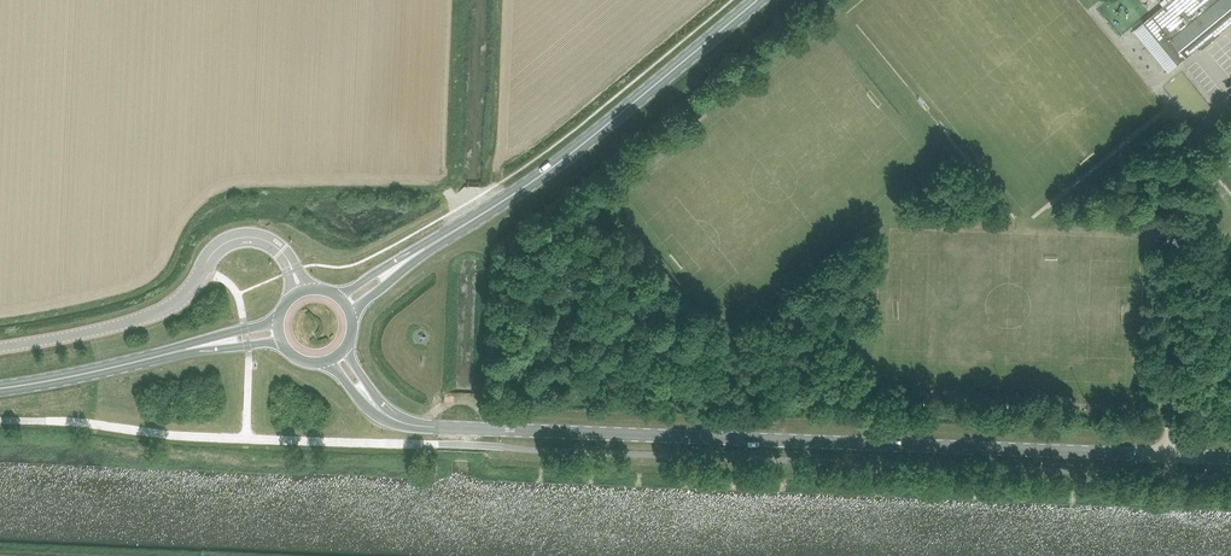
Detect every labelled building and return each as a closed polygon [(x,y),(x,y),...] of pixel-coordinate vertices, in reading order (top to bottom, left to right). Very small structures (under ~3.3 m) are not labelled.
[(1177,64),(1230,19),(1230,0),(1170,0),(1142,23),(1177,64)] [(1177,64),(1142,23),(1132,31),(1167,72),(1177,64)]
